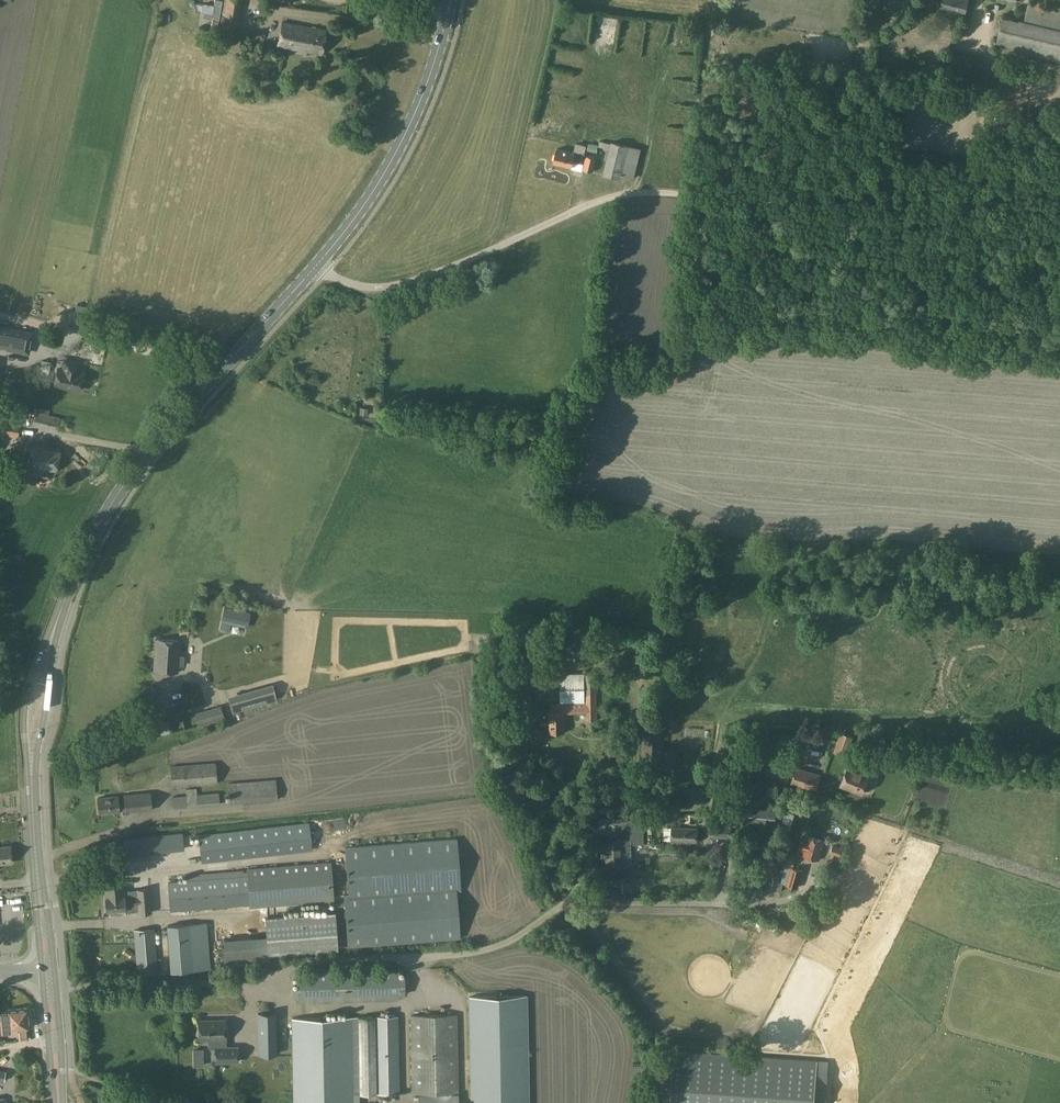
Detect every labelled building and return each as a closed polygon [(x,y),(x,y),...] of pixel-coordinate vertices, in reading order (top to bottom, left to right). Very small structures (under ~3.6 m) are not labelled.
[(211,20),(212,20),(218,21),(219,21),(222,1),(218,0),(215,0),(214,5),(213,10),(211,20)] [(224,15),(238,17),(241,0),(226,0),(224,15)] [(963,16),(967,0),(942,0),(939,9),(963,16)] [(213,10),(203,8),(201,18),(211,20),(213,10)] [(365,26),(368,15),(357,13),(355,24),(365,26)] [(237,18),(221,16),(219,29),(235,32),(237,18)] [(613,19),(603,17),(596,16),(592,40),(600,41),(602,27),(611,28),(613,19)] [(1002,18),(995,46),(1059,61),(1059,31),(1002,18)] [(321,54),(326,31),(283,22),(278,46),(321,54)] [(671,30),(667,52),(675,53),(679,32),(671,30)] [(243,92),(247,93),(254,94),(256,78),(245,77),(243,92)] [(273,81),(261,80),(261,88),(272,89),(273,81)] [(686,90),(665,88),(665,98),(685,99),(686,90)] [(552,122),(544,120),(541,132),(559,137),(561,129),(551,126),(552,122)] [(575,143),(573,153),(556,148),(553,163),(571,167),(573,162),(580,163),(581,156),(583,156),(585,145),(575,143)] [(587,151),(596,152),(598,145),(589,143),(587,151)] [(611,143),(603,174),(621,179),(622,176),(629,147),(611,143)] [(640,150),(629,147),(622,176),(633,178),(640,150)] [(595,162),(605,164),(607,150),(598,149),(595,162)] [(593,172),(596,158),(586,156),(583,170),(593,172)] [(556,165),(555,171),(574,175),(575,169),(556,165)] [(77,304),(72,326),(81,328),(86,306),(77,304)] [(34,332),(0,325),(0,349),(29,354),(34,332)] [(58,368),(55,385),(80,390),(83,373),(78,372),(80,363),(65,360),(63,367),(65,367),(65,370),(58,368)] [(0,406),(0,418),(19,422),(22,410),(9,408),(0,406)] [(36,407),(33,423),(52,427),(52,425),(54,416),(49,415),(50,410),(36,407)] [(395,424),(402,425),(405,414),(398,412),(395,424)] [(1,422),(0,429),(0,435),(18,438),(20,425),(1,422)] [(59,449),(33,444),(28,464),(54,470),(59,449)] [(0,462),(0,463),(11,465),(13,453),(2,451),(0,462)] [(250,613),(224,608),(219,630),(228,632),(230,623),(247,627),(250,613)] [(521,639),(521,640),(521,641),(521,642),(521,643),(522,643),(522,644),(523,645),(524,646),(525,647),(526,647),(527,647),(527,648),(528,648),(529,648),(530,648),(531,647),(532,647),(533,646),(534,646),(534,645),(535,644),(536,643),(536,642),(536,641),(536,640),(536,639),(536,638),(536,637),(535,636),(534,635),(534,634),(533,634),(532,633),(531,633),(530,632),(529,632),(528,632),(527,632),(527,633),(526,633),(525,633),(524,634),(523,635),(522,636),(522,637),(521,637),(521,638),(521,639)] [(615,633),(605,633),(605,649),(615,649),(615,633)] [(177,672),(180,642),(157,640),(154,670),(177,672)] [(585,674),(585,702),(585,703),(551,704),(551,710),(548,710),(549,732),(564,732),(564,714),(585,713),(585,720),(596,720),(595,674),(585,674)] [(585,702),(585,674),(560,674),(560,703),(585,702)] [(272,685),(228,697),(232,712),(276,700),(272,685)] [(527,690),(512,691),(512,705),(527,705),(527,690)] [(209,724),(205,710),(194,713),(198,727),(209,724)] [(664,731),(641,731),(642,761),(664,761),(664,731)] [(837,741),(833,753),(846,757),(850,746),(853,737),(840,733),(837,741)] [(673,752),(665,752),(666,775),(674,774),(673,765),(677,764),(676,758),(673,758),(673,752)] [(171,788),(179,787),(217,784),(215,763),(170,766),(171,788)] [(816,791),(816,790),(821,774),(795,767),(790,784),(816,791)] [(848,767),(841,786),(862,794),(864,789),(866,790),(868,790),(870,790),(872,788),(873,786),(873,784),(872,782),(870,780),(868,779),(869,775),(848,767)] [(276,779),(229,783),(230,804),(278,800),(276,779)] [(125,805),(117,805),(117,798),(97,799),(98,814),(118,813),(118,810),(125,810),(125,813),(152,811),(151,792),(124,794),(125,805)] [(197,794),(198,805),(198,807),(220,805),(219,793),(197,794)] [(187,807),(185,795),(173,796),(174,808),(187,807)] [(820,798),(818,807),(826,809),(828,800),(820,798)] [(749,808),(747,824),(765,826),(766,820),(775,821),(776,812),(749,808)] [(644,820),(622,820),(622,821),(622,830),(630,830),(631,845),(644,845),(644,820)] [(201,863),(313,849),(309,822),(198,835),(201,863)] [(731,823),(713,824),(713,837),(731,837),(731,823)] [(664,827),(663,840),(671,840),(696,842),(697,829),(672,827),(664,827)] [(818,860),(824,840),(807,835),(806,840),(801,839),(798,849),(803,850),(801,855),(818,860)] [(606,852),(600,852),(600,857),(606,857),(606,864),(622,864),(622,862),(631,862),(630,843),(630,840),(622,841),(622,840),(617,840),(617,839),(615,837),(612,837),(610,839),(610,840),(606,840),(606,852)] [(456,839),(345,848),(349,895),(364,894),(456,887),(456,891),(461,891),(456,839)] [(146,860),(183,858),(183,845),(145,846),(146,860)] [(11,863),(10,846),(0,847),(0,864),(11,863)] [(830,853),(840,856),(842,849),(832,846),(830,853)] [(781,852),(778,862),(792,867),(795,857),(781,852)] [(103,863),(116,862),(115,855),(103,856),(103,863)] [(833,855),(832,862),(840,864),(841,856),(833,855)] [(334,901),(331,862),(248,868),(249,875),(251,905),(251,908),(334,901)] [(780,877),(773,876),(774,873),(770,872),(766,888),(781,892),(782,884),(797,889),(802,870),(785,866),(781,882),(779,882),(780,877)] [(249,875),(168,882),(170,911),(251,905),(249,875)] [(632,892),(632,889),(632,882),(627,882),(627,879),(620,879),(621,893),(632,892)] [(105,897),(106,911),(108,911),(109,916),(126,915),(126,910),(125,905),(138,904),(138,912),(137,912),(138,914),(152,913),(150,888),(136,889),(136,890),(124,891),(123,885),(105,886),(105,897)] [(349,895),(344,895),(348,947),(460,938),(456,891),(456,887),(364,894),(349,895)] [(338,947),(335,913),(266,919),(268,936),(270,953),(338,947)] [(778,921),(759,916),(756,925),(775,930),(778,921)] [(207,923),(166,926),(169,972),(211,969),(207,923)] [(154,928),(133,930),(136,974),(158,973),(154,928)] [(226,948),(226,969),(267,968),(266,947),(226,948)] [(404,974),(397,974),(397,969),(297,972),(298,1003),(398,1000),(398,995),(405,995),(404,974)] [(470,1102),(529,1102),(527,996),(468,998),(470,1102)] [(0,1030),(10,1030),(15,1029),(26,1028),(28,1028),(28,1027),(27,1008),(7,1010),(6,1010),(0,1011),(0,1026),(0,1030)] [(276,1013),(258,1013),(259,1054),(276,1054),(276,1013)] [(398,1016),(358,1017),(359,1094),(361,1094),(400,1093),(398,1016)] [(412,1016),(413,1093),(459,1093),(458,1016),(412,1016)] [(292,1018),(293,1102),(353,1102),(352,1017),(292,1018)] [(226,1019),(198,1020),(198,1040),(208,1040),(208,1046),(211,1049),(214,1048),(215,1063),(238,1063),(238,1046),(226,1046),(226,1019)] [(26,1028),(15,1029),(15,1032),(16,1041),(27,1040),(26,1031),(26,1028)] [(674,1050),(671,1102),(815,1102),(818,1061),(674,1050)] [(645,1079),(646,1063),(633,1062),(631,1078),(645,1079)] [(245,1072),(232,1071),(231,1089),(243,1091),(245,1072)] [(208,1091),(203,1096),(209,1102),(212,1102),(216,1100),(208,1091)]
